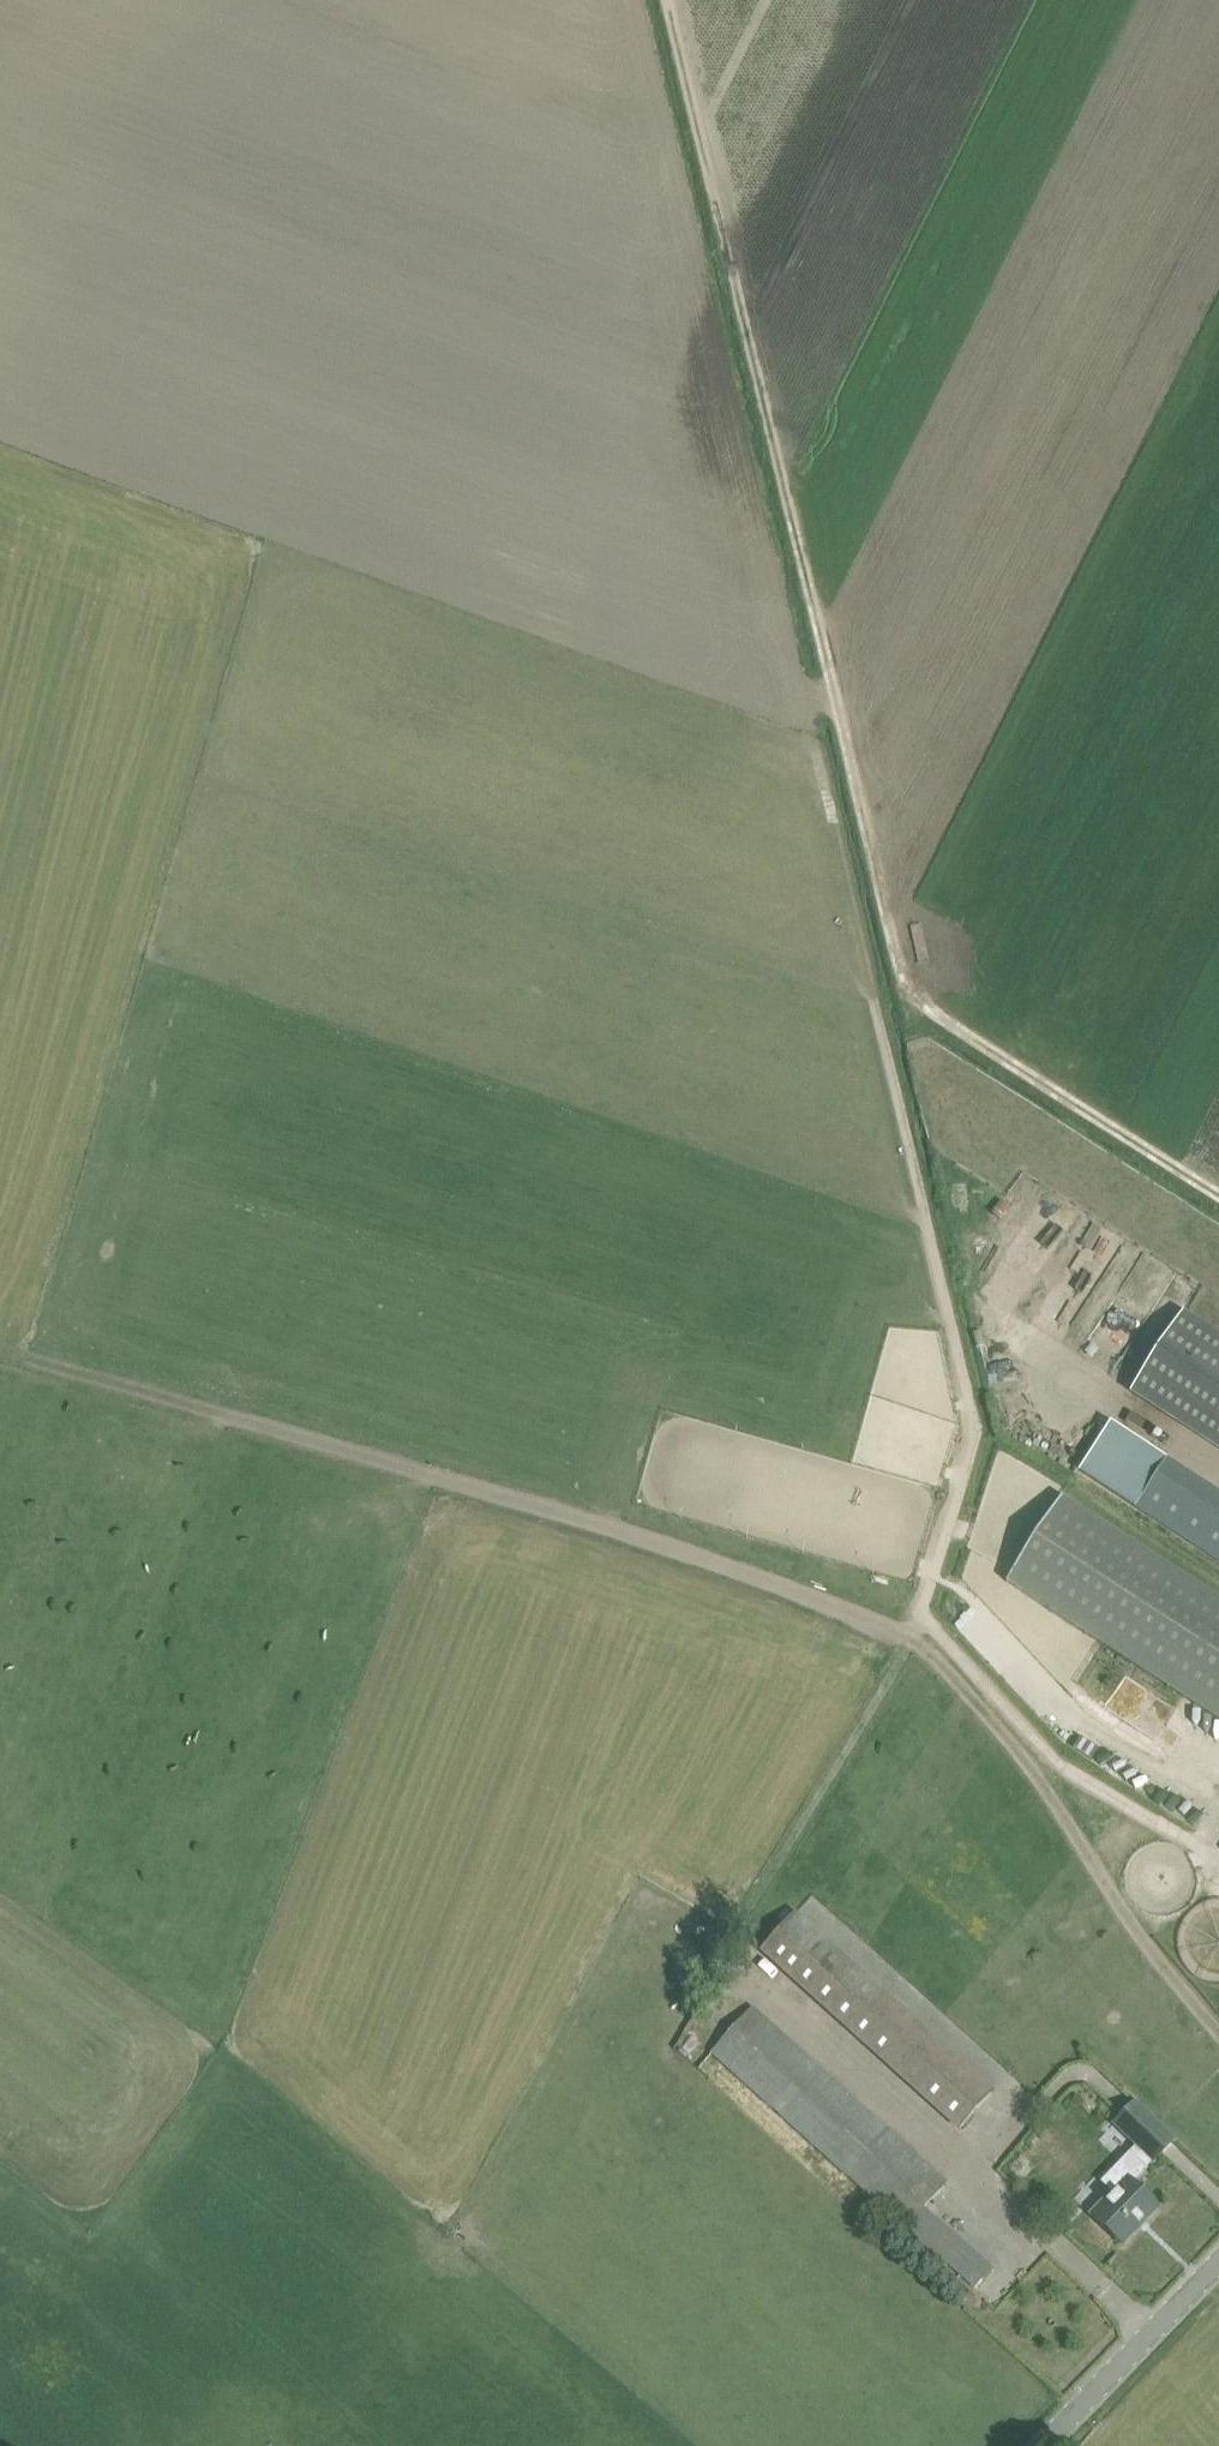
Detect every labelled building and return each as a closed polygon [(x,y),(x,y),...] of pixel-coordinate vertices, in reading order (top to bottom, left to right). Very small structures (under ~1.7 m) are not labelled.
[(1131,1393),(1218,1450),(1218,1336),(1183,1312),(1131,1393)] [(1167,1460),(1136,1508),(1218,1562),(1218,1493),(1167,1460)] [(1062,1497),(1007,1582),(1218,1720),(1218,1599),(1062,1497)] [(795,1914),(761,1951),(955,2130),(989,2093),(795,1914)] [(713,2052),(723,2062),(870,2194),(975,2288),(992,2268),(924,2208),(946,2184),(752,2009),(713,2052)] [(1154,2163),(1176,2140),(1136,2102),(1114,2124),(1137,2147),(1103,2182),(1113,2192),(1091,2215),(1123,2246),(1160,2208),(1134,2183),(1147,2170),(1146,2168),(1152,2161),(1154,2163)]
